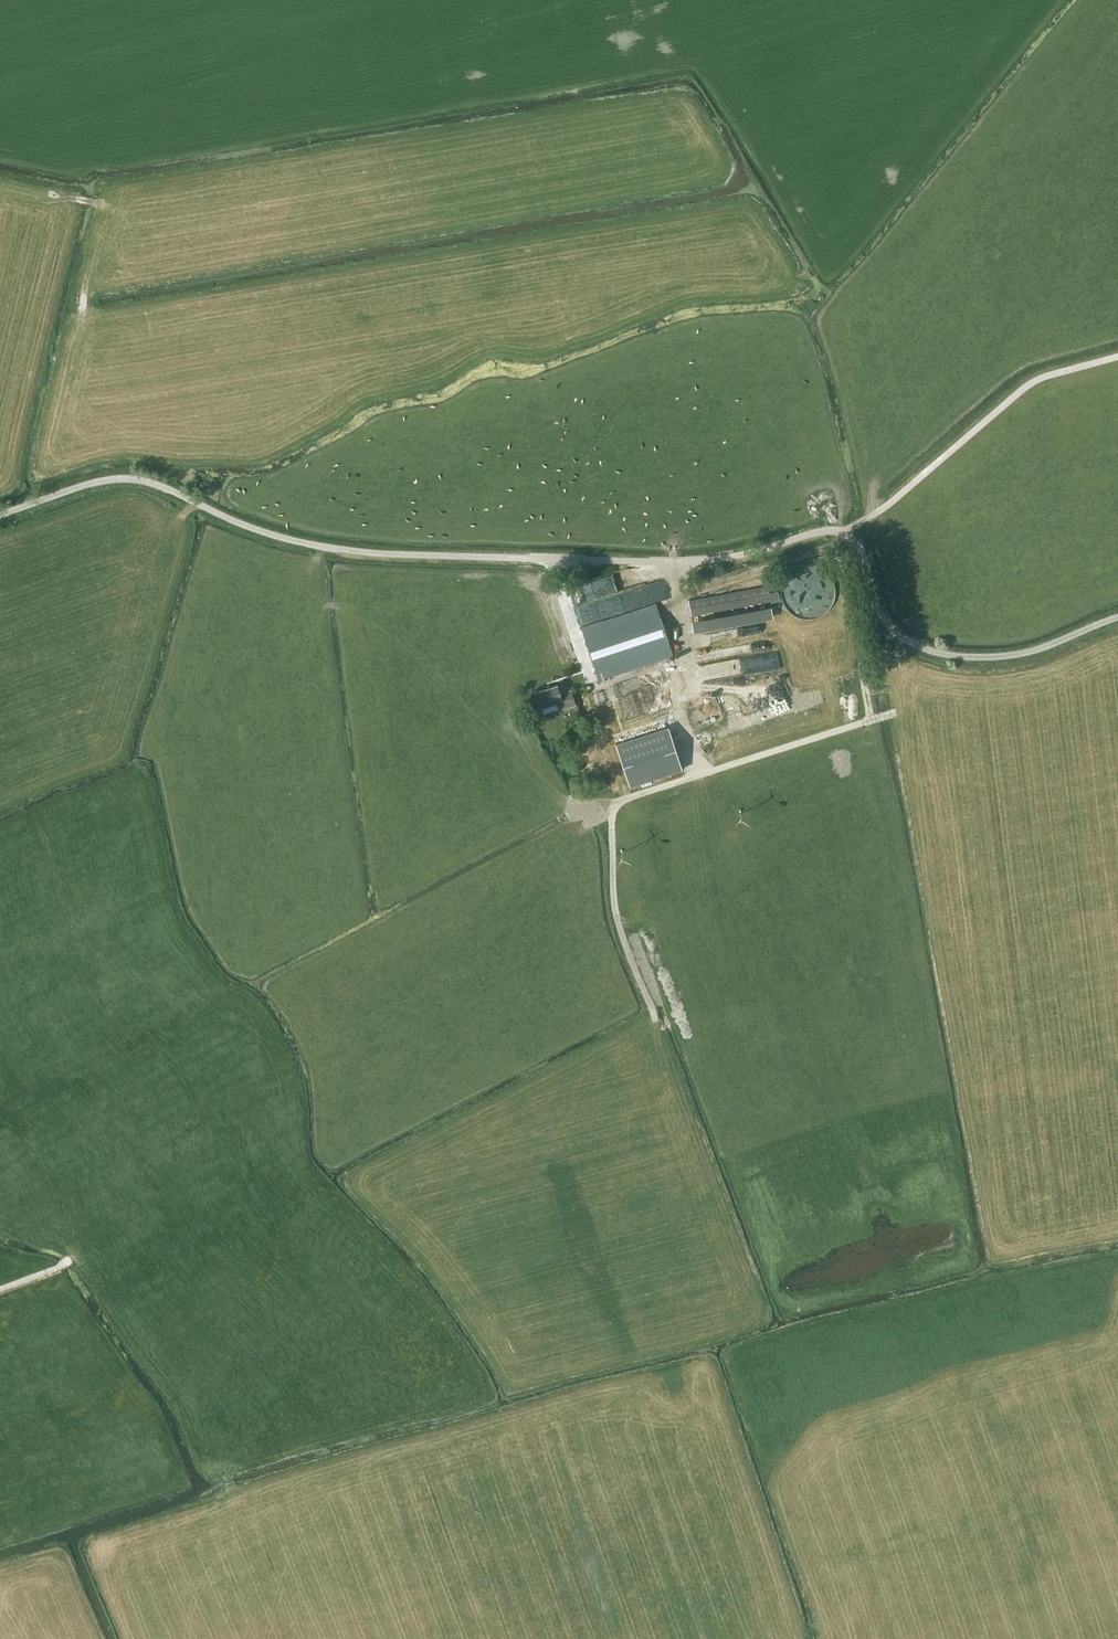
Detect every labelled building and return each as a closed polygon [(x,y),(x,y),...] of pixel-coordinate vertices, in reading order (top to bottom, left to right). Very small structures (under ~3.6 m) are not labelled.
[(815,565),(808,564),(805,564),(799,565),(794,568),(789,571),(785,575),(782,581),(780,588),(780,591),(780,595),(782,601),(785,607),(789,612),(794,615),(799,617),(805,618),(808,618),(815,617),(818,616),(821,615),(827,610),(829,608),(832,602),(834,597),(835,591),(834,586),(832,580),(829,574),(827,572),(821,567),(818,566),(815,565)] [(771,601),(768,585),(688,599),(691,615),(771,601)] [(673,655),(656,603),(581,628),(598,680),(673,655)] [(771,606),(691,621),(694,633),(773,618),(771,606)] [(732,658),(735,676),(784,669),(781,651),(732,658)] [(670,706),(659,669),(614,684),(624,721),(670,706)] [(560,693),(557,684),(536,691),(541,707),(557,702),(560,709),(575,704),(570,690),(560,693)] [(603,703),(599,691),(592,694),(595,705),(603,703)] [(668,726),(615,744),(629,786),(682,769),(668,726)]
